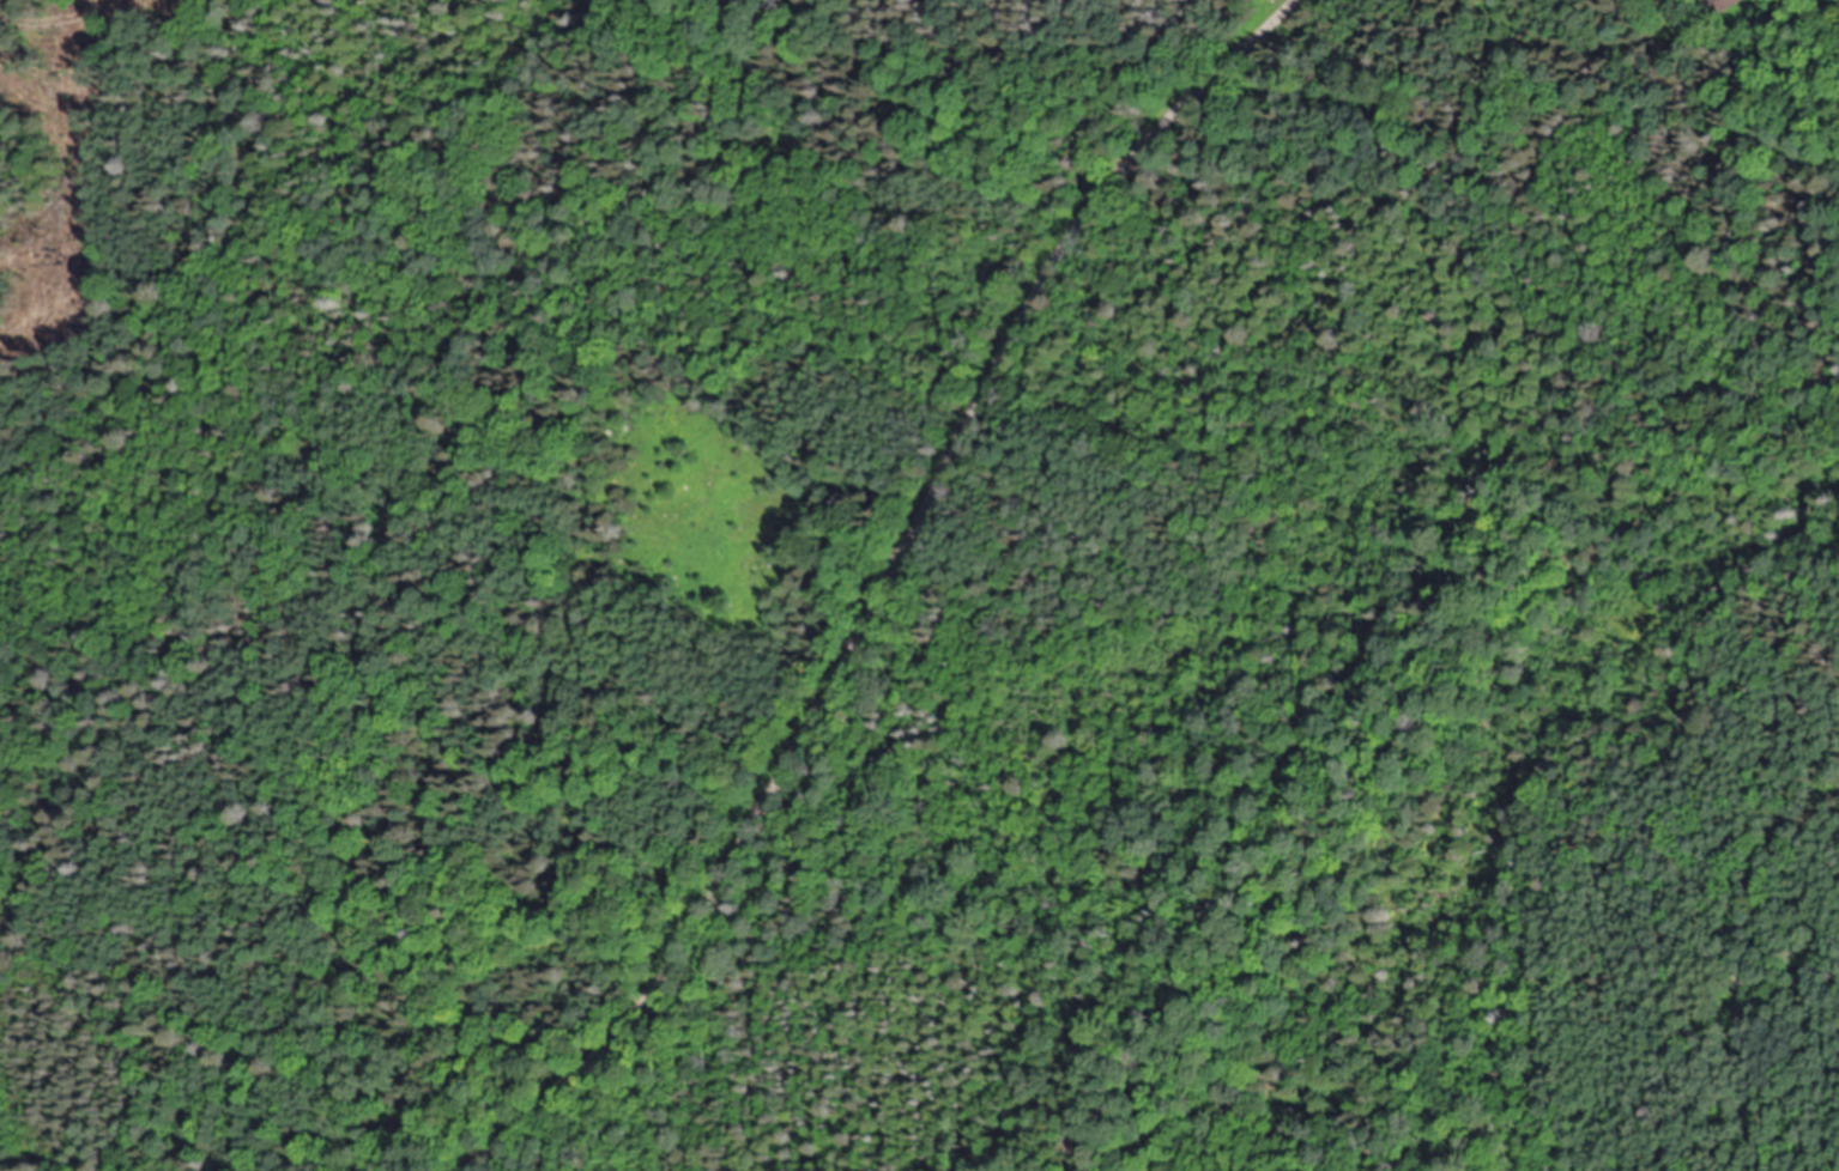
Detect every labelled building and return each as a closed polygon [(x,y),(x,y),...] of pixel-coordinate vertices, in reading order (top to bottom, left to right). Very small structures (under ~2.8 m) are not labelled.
[(1729,14),(1751,2),(1750,0),(1722,0),(1729,14)]
